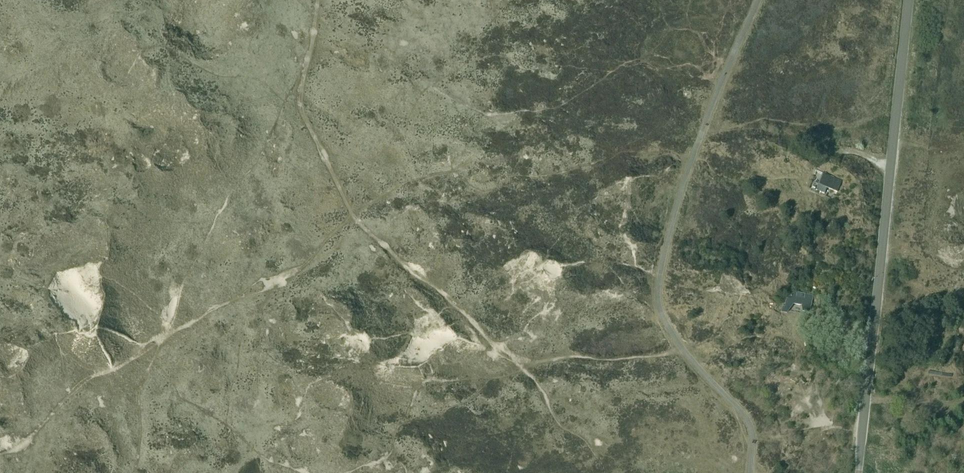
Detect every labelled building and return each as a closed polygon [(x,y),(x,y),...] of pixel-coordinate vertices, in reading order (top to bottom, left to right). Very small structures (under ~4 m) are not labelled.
[(841,182),(822,174),(818,184),(815,191),(824,194),(826,188),(837,192),(841,182)] [(808,314),(812,297),(790,292),(788,300),(786,300),(784,308),(782,307),(781,312),(785,313),(792,304),(801,306),(802,312),(808,314)]
